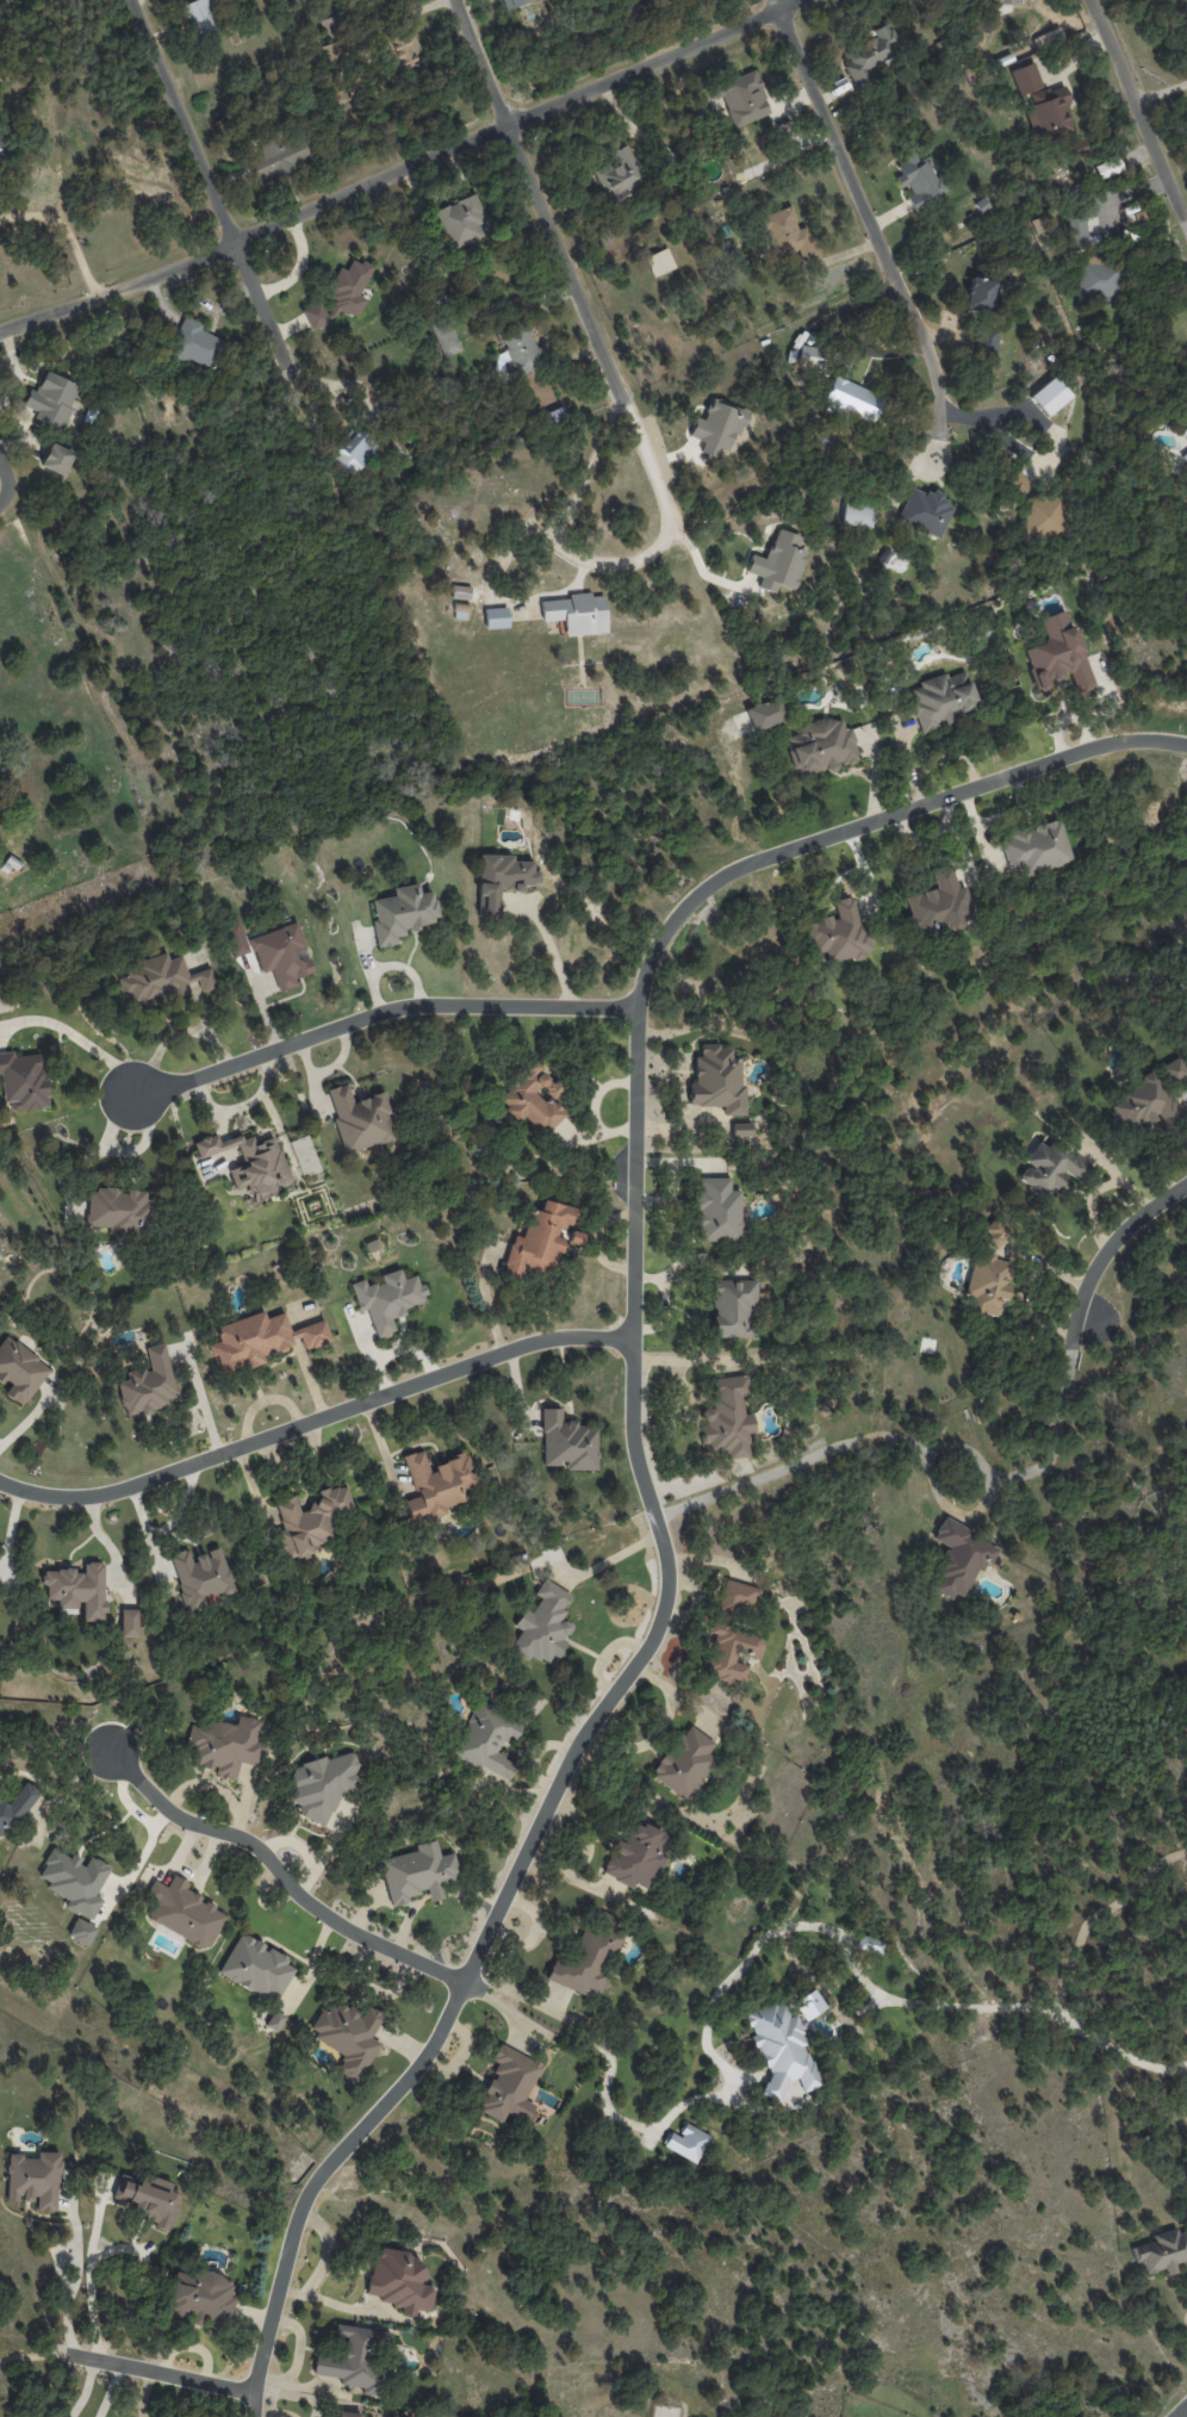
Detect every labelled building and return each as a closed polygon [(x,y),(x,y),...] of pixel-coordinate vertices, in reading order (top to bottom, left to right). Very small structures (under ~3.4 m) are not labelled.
[(191,51),(219,38),(204,0),(169,0),(191,51)] [(530,0),(502,0),(505,9),(530,0)] [(976,24),(1021,18),(1022,0),(976,0),(976,24)] [(878,10),(844,46),(862,87),(901,69),(911,21),(878,10)] [(422,32),(373,54),(394,110),(442,88),(422,32)] [(1042,87),(1033,62),(1009,71),(1019,95),(1042,87)] [(710,92),(731,135),(772,110),(751,76),(710,92)] [(1059,88),(1024,95),(1040,141),(1077,132),(1059,88)] [(236,125),(267,168),(319,148),(299,105),(236,125)] [(624,143),(586,161),(608,203),(646,187),(624,143)] [(1098,179),(1122,170),(1117,157),(1093,165),(1098,179)] [(926,159),(895,173),(916,222),(956,199),(926,159)] [(1137,215),(1077,236),(1071,207),(1125,187),(1137,215)] [(467,192),(433,209),(453,251),(487,237),(467,192)] [(788,201),(753,218),(773,265),(803,249),(788,201)] [(1070,248),(1086,247),(1085,216),(1068,217),(1070,248)] [(1031,220),(1036,234),(1045,231),(1040,217),(1031,220)] [(675,268),(667,248),(644,257),(652,277),(675,268)] [(316,294),(337,327),(369,313),(367,292),(377,268),(342,257),(316,294)] [(1113,265),(1079,268),(1081,306),(1119,303),(1113,265)] [(987,280),(956,282),(959,356),(995,350),(987,280)] [(184,312),(164,341),(213,374),(228,334),(184,312)] [(459,351),(450,317),(431,322),(440,357),(459,351)] [(513,377),(543,366),(526,321),(496,332),(513,377)] [(815,363),(818,348),(801,344),(798,359),(815,363)] [(46,365),(23,398),(75,435),(95,392),(46,365)] [(837,373),(820,403),(874,429),(894,394),(837,373)] [(1051,375),(1027,396),(1043,415),(1067,396),(1051,375)] [(713,403),(691,445),(738,466),(763,425),(713,403)] [(359,434),(334,454),(360,479),(385,455),(359,434)] [(57,442),(41,468),(70,490),(91,462),(57,442)] [(1176,460),(1186,454),(1186,479),(1176,460)] [(1003,483),(1020,498),(1032,485),(1016,470),(1003,483)] [(911,480),(894,516),(937,539),(958,499),(911,480)] [(1062,502),(1023,495),(1021,533),(1057,535),(1062,502)] [(872,504),(843,502),(841,525),(871,527),(872,504)] [(773,526),(764,559),(752,553),(747,572),(770,574),(764,589),(782,597),(814,538),(773,526)] [(539,588),(539,622),(555,620),(558,628),(604,634),(607,592),(539,588)] [(484,608),(485,629),(508,628),(507,608),(484,608)] [(1092,687),(1068,609),(1038,618),(1046,642),(1024,649),(1037,692),(1048,688),(1046,682),(1062,677),(1061,675),(1069,672),(1075,693),(1092,687)] [(909,702),(918,731),(978,713),(965,671),(947,676),(946,675),(909,686),(913,701),(909,702)] [(753,731),(785,719),(776,697),(744,709),(753,731)] [(850,727),(843,729),(841,718),(785,731),(795,777),(836,768),(835,766),(858,761),(850,727)] [(1060,818),(1008,832),(1010,838),(1000,841),(1008,872),(1018,870),(1020,876),(1072,863),(1060,818)] [(513,855),(478,855),(478,915),(499,915),(499,890),(522,890),(522,885),(539,885),(539,872),(533,872),(533,861),(513,861),(513,855)] [(378,947),(397,944),(396,936),(405,935),(404,928),(438,922),(433,891),(419,893),(417,883),(393,888),(394,896),(370,900),(378,947)] [(827,960),(869,959),(868,938),(859,938),(858,898),(836,899),(836,916),(820,917),(821,922),(809,923),(809,952),(827,952),(827,960)] [(249,937),(260,973),(271,970),(277,992),(296,986),(294,978),(313,972),(309,958),(297,962),(293,950),(304,947),(297,923),(249,937)] [(210,968),(186,974),(181,955),(168,959),(166,952),(124,965),(127,976),(117,979),(122,996),(127,995),(132,1010),(146,1005),(145,1003),(190,990),(188,983),(197,980),(201,994),(216,989),(210,968)] [(742,1059),(729,1059),(729,1048),(719,1048),(719,1044),(700,1044),(700,1056),(694,1056),(694,1083),(689,1083),(689,1106),(723,1105),(723,1116),(743,1115),(742,1059)] [(1,1074),(2,1102),(9,1102),(10,1111),(47,1109),(44,1054),(13,1055),(13,1052),(0,1052),(0,1074),(1,1074)] [(1186,1073),(1186,1072),(1178,1057),(1160,1067),(1170,1083),(1186,1073)] [(565,1114),(551,1100),(562,1090),(534,1060),(496,1096),(506,1106),(503,1110),(516,1124),(523,1116),(542,1136),(565,1114)] [(1165,1126),(1180,1119),(1156,1073),(1121,1091),(1124,1099),(1112,1105),(1125,1132),(1159,1114),(1165,1126)] [(344,1153),(396,1138),(382,1092),(352,1101),(347,1083),(326,1090),(344,1153)] [(731,1123),(732,1136),(751,1135),(750,1123),(731,1123)] [(276,1137),(254,1143),(251,1132),(218,1142),(216,1134),(193,1141),(198,1158),(237,1147),(243,1165),(228,1169),(234,1188),(248,1185),(253,1201),(277,1194),(275,1187),(289,1183),(276,1137)] [(289,1141),(302,1177),(321,1170),(307,1134),(289,1141)] [(1078,1182),(1090,1166),(1053,1139),(1047,1148),(1038,1141),(1023,1161),(1028,1165),(1018,1179),(1046,1200),(1066,1173),(1078,1182)] [(740,1190),(729,1190),(729,1178),(699,1178),(699,1190),(694,1190),(694,1210),(696,1210),(696,1242),(740,1241),(740,1190)] [(146,1230),(148,1191),(119,1190),(119,1189),(87,1188),(86,1227),(146,1230)] [(562,1240),(555,1237),(559,1225),(569,1228),(575,1209),(543,1199),(539,1211),(531,1209),(522,1237),(513,1235),(501,1273),(519,1279),(523,1267),(551,1276),(562,1240)] [(994,1251),(1012,1232),(997,1219),(980,1237),(994,1251)] [(382,1254),(376,1239),(364,1244),(370,1258),(382,1254)] [(967,1310),(999,1318),(1004,1298),(1010,1300),(1014,1287),(1007,1285),(1014,1261),(976,1251),(965,1293),(971,1294),(967,1310)] [(375,1337),(394,1331),(391,1318),(405,1314),(403,1307),(425,1301),(417,1274),(402,1279),(399,1269),(380,1275),(382,1282),(366,1287),(364,1279),(350,1283),(358,1311),(367,1309),(375,1337)] [(712,1337),(753,1338),(753,1280),(713,1279),(712,1337)] [(323,1319),(289,1330),(284,1313),(265,1318),(263,1312),(214,1327),(219,1341),(207,1345),(210,1356),(215,1355),(221,1372),(243,1366),(244,1369),(264,1363),(261,1354),(301,1342),(303,1350),(330,1341),(323,1319)] [(3,1335),(0,1339),(0,1381),(7,1386),(2,1392),(23,1407),(51,1366),(3,1335)] [(146,1347),(150,1368),(126,1372),(128,1380),(117,1381),(124,1417),(152,1412),(151,1408),(167,1405),(165,1397),(174,1395),(165,1344),(146,1347)] [(708,1379),(711,1409),(703,1410),(705,1425),(700,1425),(702,1445),(709,1444),(710,1453),(726,1451),(727,1459),(748,1456),(746,1434),(754,1433),(751,1413),(747,1414),(743,1375),(708,1379)] [(542,1465),(562,1465),(562,1470),(596,1470),(596,1426),(576,1426),(576,1421),(561,1421),(561,1408),(542,1408),(542,1465)] [(403,1456),(415,1496),(404,1500),(411,1524),(446,1514),(444,1507),(463,1501),(460,1490),(477,1484),(468,1454),(428,1466),(422,1450),(403,1456)] [(354,1509),(344,1483),(317,1493),(320,1502),(299,1510),(294,1496),(274,1503),(284,1529),(274,1532),(285,1561),(339,1541),(331,1518),(354,1509)] [(996,1549),(945,1516),(931,1537),(949,1549),(925,1585),(949,1601),(955,1593),(963,1598),(996,1549)] [(234,1591),(220,1547),(207,1551),(207,1552),(192,1557),(189,1548),(168,1555),(186,1612),(211,1604),(209,1599),(234,1591)] [(103,1562),(83,1563),(83,1569),(42,1570),(42,1585),(46,1584),(47,1600),(57,1600),(57,1609),(81,1608),(81,1620),(105,1620),(103,1562)] [(715,1612),(732,1617),(736,1606),(752,1611),(759,1589),(725,1579),(715,1612)] [(570,1590),(540,1581),(536,1596),(538,1596),(534,1612),(521,1609),(516,1627),(519,1628),(512,1651),(548,1662),(550,1655),(560,1658),(565,1640),(564,1640),(569,1624),(561,1621),(570,1590)] [(120,1637),(137,1637),(137,1610),(121,1609),(120,1637)] [(705,1674),(742,1686),(748,1665),(733,1661),(737,1651),(757,1658),(764,1637),(712,1621),(709,1633),(717,1635),(705,1674)] [(507,1781),(516,1763),(497,1754),(506,1735),(515,1740),(523,1723),(478,1701),(452,1754),(507,1781)] [(234,1780),(238,1762),(260,1767),(266,1744),(255,1741),(260,1720),(238,1715),(236,1726),(205,1718),(203,1726),(191,1723),(185,1747),(192,1749),(189,1763),(215,1769),(214,1774),(234,1780)] [(650,1776),(689,1802),(715,1761),(706,1755),(714,1742),(685,1723),(650,1776)] [(326,1816),(324,1811),(339,1807),(335,1793),(362,1785),(351,1750),(289,1768),(294,1787),(286,1789),(290,1805),(295,1803),(300,1823),(326,1816)] [(0,1801),(0,1840),(38,1791),(26,1781),(6,1806),(0,1801)] [(601,1873),(631,1888),(633,1883),(645,1889),(674,1837),(643,1820),(640,1827),(632,1823),(621,1842),(616,1840),(611,1850),(613,1851),(601,1873)] [(380,1859),(390,1906),(409,1902),(407,1895),(426,1891),(428,1902),(443,1898),(440,1884),(459,1880),(454,1853),(439,1856),(436,1840),(415,1844),(416,1851),(380,1859)] [(91,1920),(102,1900),(95,1896),(110,1867),(90,1856),(85,1864),(52,1847),(37,1875),(48,1882),(45,1888),(67,1900),(64,1906),(91,1920)] [(146,1920),(208,1949),(225,1913),(199,1901),(201,1896),(186,1889),(189,1882),(173,1875),(167,1887),(153,1880),(144,1899),(154,1903),(146,1920)] [(546,1979),(583,1995),(586,1988),(597,1993),(621,1933),(615,1930),(619,1918),(600,1910),(592,1930),(582,1927),(569,1960),(555,1954),(546,1979)] [(294,1968),(285,1964),(288,1958),(240,1933),(219,1974),(276,2003),(294,1968)] [(883,1940),(857,1935),(854,1950),(880,1955),(883,1940)] [(793,2001),(805,2020),(825,2008),(814,1989),(793,2001)] [(771,2080),(762,2085),(768,2096),(797,2081),(803,2093),(823,2083),(779,1997),(743,2015),(753,2035),(750,2037),(771,2080)] [(345,2052),(336,2071),(359,2082),(378,2042),(371,2038),(383,2014),(367,2006),(362,2015),(334,2002),(328,2012),(320,2008),(307,2034),(345,2052)] [(265,2027),(277,2032),(285,2015),(273,2010),(265,2027)] [(502,2122),(506,2113),(526,2122),(534,2104),(525,2099),(542,2063),(498,2044),(491,2060),(498,2063),(484,2092),(486,2093),(478,2111),(502,2122)] [(670,2132),(663,2147),(696,2163),(709,2135),(685,2123),(679,2136),(670,2132)] [(59,2152),(37,2152),(37,2157),(7,2156),(6,2202),(19,2202),(19,2201),(36,2201),(35,2211),(58,2212),(59,2152)] [(172,2182),(139,2173),(136,2185),(123,2181),(118,2197),(135,2202),(131,2215),(171,2227),(181,2195),(169,2191),(172,2182)] [(1134,2263),(1140,2261),(1144,2274),(1163,2269),(1165,2275),(1176,2272),(1174,2263),(1182,2261),(1186,2278),(1186,2229),(1177,2232),(1176,2228),(1150,2234),(1152,2241),(1130,2247),(1134,2263)] [(366,2297),(403,2305),(401,2314),(414,2316),(416,2309),(430,2312),(435,2287),(420,2284),(425,2256),(376,2246),(366,2297)] [(227,2329),(235,2298),(230,2296),(233,2282),(176,2267),(165,2313),(227,2329)] [(390,2332),(335,2324),(333,2337),(345,2338),(342,2357),(316,2353),(312,2374),(340,2378),(339,2384),(362,2388),(361,2393),(381,2396),(385,2368),(369,2366),(373,2343),(388,2345),(390,2332)]
